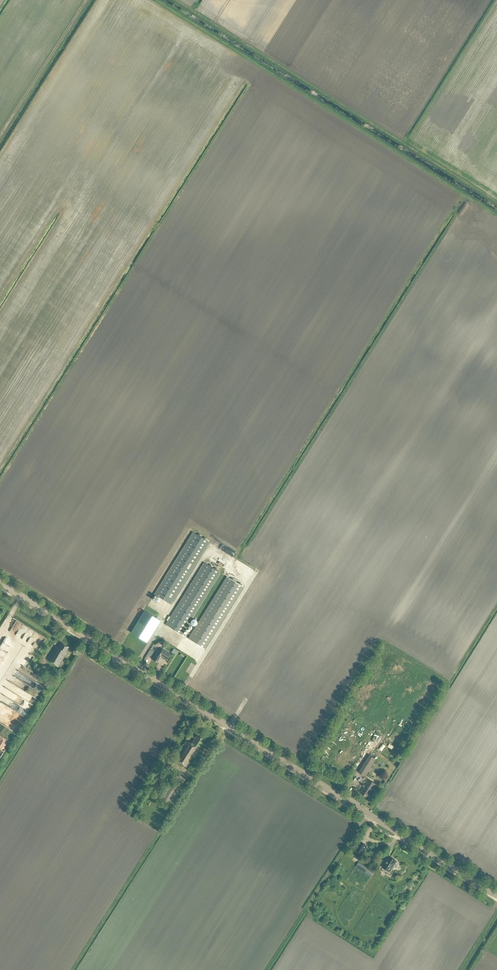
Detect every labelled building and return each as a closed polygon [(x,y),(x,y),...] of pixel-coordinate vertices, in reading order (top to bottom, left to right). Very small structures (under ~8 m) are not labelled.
[(170,605),(209,543),(193,532),(154,595),(170,605)] [(182,635),(220,573),(204,563),(165,625),(182,635)] [(188,638),(204,648),(243,587),(227,577),(188,638)] [(146,642),(159,621),(143,611),(130,632),(146,642)] [(66,652),(69,647),(61,643),(58,648),(55,646),(47,660),(58,667),(67,653),(66,652)] [(170,653),(162,649),(160,652),(157,650),(152,659),(158,663),(161,657),(166,660),(170,653)] [(199,748),(205,740),(197,735),(192,744),(186,740),(174,759),(166,754),(159,765),(168,770),(175,760),(190,769),(194,763),(191,761),(200,749),(199,748)] [(358,772),(365,777),(376,759),(369,755),(358,772)] [(370,798),(373,793),(372,792),(376,784),(369,779),(360,793),(366,796),(367,795),(370,798)] [(360,858),(367,846),(361,842),(353,854),(360,858)] [(383,867),(384,868),(390,872),(396,862),(389,857),(387,861),(385,864),(383,867)] [(374,872),(367,868),(365,871),(372,876),(374,872)]
